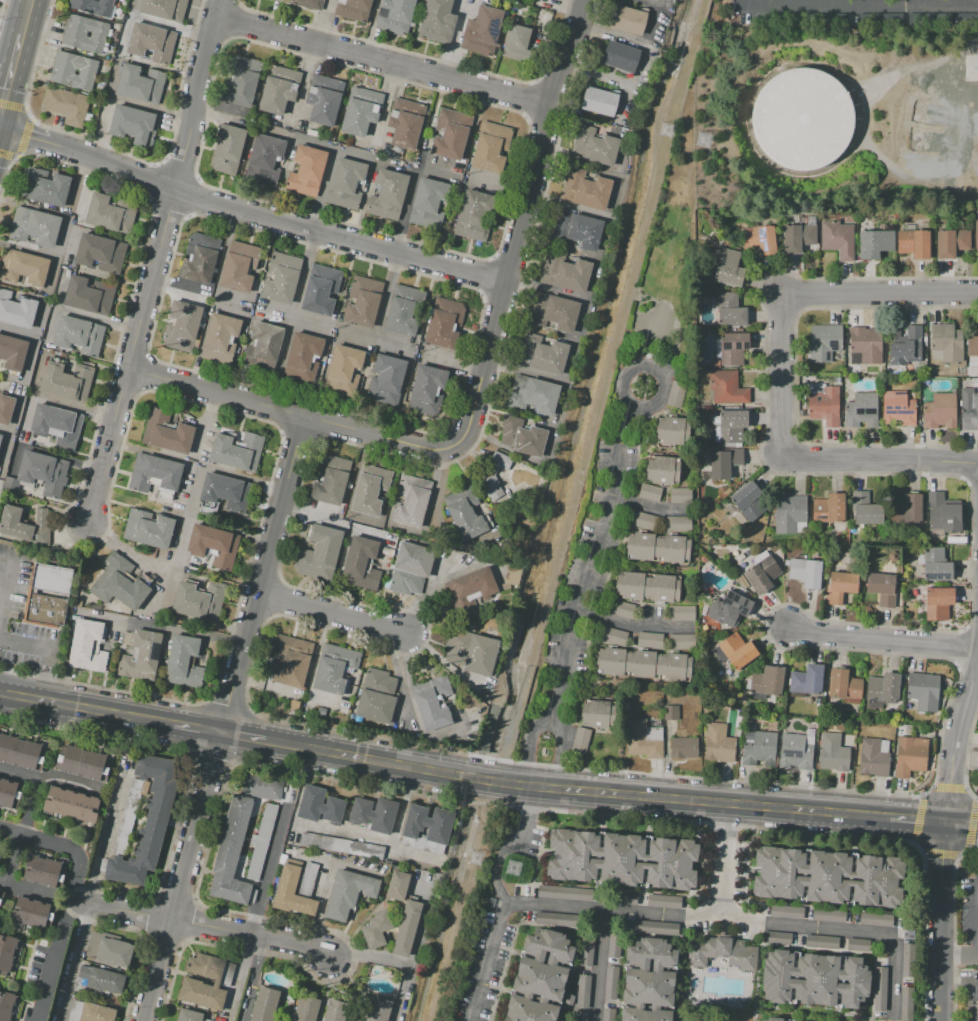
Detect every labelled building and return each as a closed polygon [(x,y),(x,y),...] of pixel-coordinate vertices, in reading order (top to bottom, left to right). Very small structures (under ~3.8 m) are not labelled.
[(67,8),(69,0),(91,0),(96,1),(96,0),(100,0),(113,3),(109,18),(67,8)] [(137,12),(141,0),(189,0),(182,24),(137,12)] [(288,1),(288,0),(324,0),(321,10),(288,1)] [(333,15),(338,0),(371,0),(364,24),(333,15)] [(374,28),(381,0),(388,0),(415,0),(405,37),(374,28)] [(416,36),(426,0),(455,0),(450,14),(457,16),(449,46),(416,36)] [(504,11),(491,58),(459,49),(468,18),(475,20),(479,4),(504,11)] [(641,36),(609,27),(615,4),(647,13),(641,36)] [(85,34),(63,29),(67,14),(109,24),(106,39),(89,35),(89,33),(85,32),(85,34)] [(133,22),(178,34),(169,66),(151,61),(153,53),(146,51),(144,59),(124,53),(133,22)] [(531,28),(522,63),(501,57),(510,22),(531,28)] [(106,39),(102,55),(60,44),(63,29),(85,34),(84,37),(88,38),(89,35),(106,39)] [(609,40),(641,51),(633,73),(601,62),(609,40)] [(73,71),(52,66),(56,51),(98,61),(94,77),(77,72),(78,70),(74,69),(73,71)] [(262,63),(249,109),(219,101),(232,55),(262,63)] [(123,62),(141,67),(139,74),(147,77),(149,70),(166,75),(157,106),(114,94),(123,62)] [(302,73),(294,102),(288,100),(283,118),(256,111),(270,64),(302,73)] [(94,77),(90,92),(48,81),(52,66),(73,71),(73,74),(77,75),(77,72),(94,77)] [(826,73),(841,85),(852,101),(855,120),(852,139),(842,156),(826,167),(808,173),(788,171),(771,162),(758,148),(751,130),(751,111),(758,93),(771,78),(788,70),(807,68),(826,73)] [(345,82),(332,128),(307,121),(311,106),(305,104),(314,73),(345,82)] [(383,94),(374,125),(368,123),(363,140),(339,134),(353,86),(383,94)] [(613,118),(580,109),(582,97),(587,86),(619,94),(618,106),(613,118)] [(61,115),(40,110),(45,87),(66,91),(61,115)] [(66,91),(88,96),(81,129),(63,125),(65,116),(61,115),(66,91)] [(427,105),(414,152),(390,146),(394,130),(386,128),(395,96),(427,105)] [(116,104),(161,117),(152,149),(131,143),(133,137),(124,135),(123,139),(108,134),(116,104)] [(473,117),(460,163),(428,153),(433,136),(439,137),(441,131),(435,129),(441,107),(473,117)] [(483,121),(514,129),(508,152),(503,150),(502,156),(507,157),(501,176),(470,167),(483,121)] [(303,128),(305,123),(320,127),(318,132),(303,128)] [(222,124),(248,132),(235,177),(213,171),(210,164),(222,124)] [(612,166),(580,157),(581,155),(572,153),(574,145),(572,144),(575,134),(573,134),(576,124),(596,129),(594,136),(601,138),(602,134),(620,139),(612,166)] [(256,133),(287,141),(283,158),(277,157),(275,167),(280,168),(275,187),(244,178),(256,133)] [(298,144),(329,153),(316,198),(286,189),(291,171),(296,173),(299,163),(293,162),(298,144)] [(337,157),(369,166),(365,182),(358,180),(355,191),(362,193),(357,211),(325,202),(337,157)] [(26,165),(48,171),(46,179),(52,180),(54,172),(71,177),(64,207),(18,196),(26,165)] [(558,200),(567,166),(585,171),(583,179),(595,182),(596,176),(613,180),(605,212),(558,200)] [(379,169),(409,177),(397,221),(367,213),(372,195),(378,196),(380,187),(375,185),(379,169)] [(420,177),(446,184),(437,215),(412,208),(420,177)] [(466,189),(498,198),(486,242),(453,233),(466,189)] [(92,192),(110,196),(109,202),(114,204),(116,198),(138,203),(130,235),(84,223),(92,192)] [(14,205),(59,216),(51,249),(33,245),(36,235),(27,233),(25,243),(6,239),(14,205)] [(550,243),(559,210),(604,222),(596,253),(579,249),(581,242),(570,239),(567,247),(550,243)] [(816,217),(816,245),(801,245),(801,253),(784,254),(783,225),(798,225),(798,217),(816,217)] [(820,222),(840,222),(840,225),(854,225),(854,261),(839,261),(839,250),(820,250),(820,222)] [(774,225),(777,254),(759,256),(759,250),(743,252),(741,229),(774,225)] [(969,230),(969,249),(955,249),(955,259),(938,259),(937,231),(969,230)] [(894,231),(894,251),(880,251),(880,260),(860,260),(860,231),(894,231)] [(897,231),(930,231),(930,259),(913,259),(912,253),(897,253),(897,231)] [(223,241),(211,286),(179,277),(191,232),(223,241)] [(83,233),(126,243),(118,274),(97,269),(99,262),(92,260),(91,267),(75,263),(83,233)] [(231,241),(261,249),(255,269),(251,268),(249,275),(254,276),(249,293),(219,286),(231,241)] [(16,282),(0,278),(0,247),(47,257),(40,288),(25,285),(27,277),(18,275),(16,282)] [(721,248),(740,253),(737,267),(745,269),(741,287),(713,281),(721,248)] [(303,259),(291,306),(260,298),(265,277),(271,279),(272,274),(267,272),(272,251),(303,259)] [(539,283),(548,251),(565,256),(564,261),(574,264),(575,259),(593,263),(585,295),(539,283)] [(312,263),(342,271),(336,294),(331,293),(330,298),(334,300),(330,317),(299,309),(312,263)] [(71,274),(89,279),(87,287),(101,291),(103,282),(116,285),(109,316),(64,305),(71,274)] [(354,275),(384,283),(373,328),(342,320),(346,304),(351,305),(353,299),(348,297),(354,275)] [(29,333),(0,326),(0,284),(14,287),(10,301),(18,303),(19,298),(37,303),(29,333)] [(394,285),(426,293),(420,314),(414,312),(412,318),(419,320),(414,338),(383,329),(394,285)] [(526,323),(535,291),(581,303),(573,334),(555,330),(557,324),(546,321),(544,327),(526,323)] [(717,293),(737,292),(738,308),(746,307),(747,325),(718,326),(718,310),(712,310),(711,298),(717,298),(717,293)] [(435,296),(467,305),(461,327),(456,325),(454,331),(460,332),(455,350),(423,342),(435,296)] [(202,309),(190,354),(161,346),(167,323),(171,325),(177,302),(202,309)] [(213,312),(242,320),(237,338),(233,337),(231,343),(235,344),(230,365),(201,358),(213,312)] [(59,314),(104,325),(95,360),(79,356),(81,347),(73,345),(71,352),(51,347),(59,314)] [(255,320),(285,328),(276,364),(252,357),(256,340),(250,339),(255,320)] [(810,324),(841,324),(841,351),(831,351),(831,362),(810,362),(810,324)] [(888,365),(889,331),(900,331),(900,337),(906,337),(906,325),(921,325),(921,365),(888,365)] [(930,325),(953,325),(953,331),(963,331),(963,361),(941,361),(941,360),(931,360),(931,351),(930,351),(930,325)] [(850,363),(850,333),(849,333),(849,327),(864,327),(864,330),(881,330),(881,364),(850,363)] [(295,331),(324,339),(320,357),(315,356),(314,362),(319,364),(313,385),(282,377),(295,331)] [(560,377),(515,365),(524,331),(543,336),(542,338),(569,345),(560,377)] [(4,359),(0,358),(0,334),(30,341),(22,372),(2,367),(4,359)] [(749,334),(749,350),(742,350),(743,365),(721,365),(720,335),(749,334)] [(967,336),(977,336),(977,364),(969,364),(969,356),(967,356),(967,336)] [(334,344),(366,352),(362,370),(357,368),(355,375),(360,376),(355,395),(323,387),(334,344)] [(377,353),(408,361),(397,404),(366,395),(371,378),(376,379),(377,373),(372,372),(377,353)] [(40,393),(48,359),(64,363),(62,372),(73,375),(75,366),(94,370),(85,405),(40,393)] [(418,363),(450,372),(446,389),(441,388),(440,394),(444,395),(438,418),(406,409),(418,363)] [(708,371),(737,370),(737,389),(749,389),(749,402),(713,403),(712,389),(709,389),(708,371)] [(551,418),(507,406),(516,374),(559,385),(551,418)] [(665,404),(679,408),(685,383),(671,380),(665,404)] [(838,386),(838,428),(824,428),(824,419),(808,419),(808,384),(825,384),(825,386),(838,386)] [(973,392),(977,392),(977,429),(960,429),(960,388),(973,388),(973,392)] [(915,426),(882,426),(882,391),(907,391),(907,400),(915,400),(915,426)] [(7,427),(0,425),(0,393),(15,396),(7,427)] [(877,427),(866,427),(866,423),(859,423),(859,427),(844,427),(844,402),(852,402),(852,393),(877,393),(877,427)] [(956,394),(956,428),(945,428),(945,426),(938,426),(938,428),(923,428),(923,402),(932,402),(932,394),(956,394)] [(30,433),(38,402),(84,414),(75,450),(55,445),(57,437),(47,435),(47,437),(30,433)] [(187,455),(141,443),(150,406),(171,412),(168,424),(165,423),(164,427),(176,430),(177,423),(195,427),(187,455)] [(747,411),(748,427),(742,427),(743,443),(712,443),(712,426),(720,426),(720,425),(714,425),(712,424),(712,423),(711,421),(712,419),(713,417),(714,417),(719,416),(719,412),(747,411)] [(656,442),(658,416),(669,417),(669,415),(676,416),(676,418),(691,419),(689,445),(656,442)] [(548,430),(540,459),(516,452),(516,451),(509,449),(509,446),(499,443),(501,436),(500,436),(503,426),(501,426),(503,419),(548,430)] [(265,438),(255,474),(208,461),(215,433),(223,435),(224,431),(236,434),(234,441),(241,443),(244,432),(265,438)] [(743,449),(743,465),(730,466),(730,479),(710,480),(710,452),(723,451),(723,450),(743,449)] [(24,450),(56,458),(55,462),(69,466),(61,499),(41,494),(45,482),(35,479),(33,486),(16,481),(24,450)] [(478,476),(478,475),(479,474),(492,456),(494,451),(514,460),(508,473),(499,468),(495,474),(505,495),(491,502),(480,478),(478,477),(478,476)] [(184,464),(177,492),(159,488),(159,487),(149,484),(146,494),(127,490),(137,452),(184,464)] [(353,461),(341,507),(310,499),(321,453),(353,461)] [(648,456),(680,458),(678,484),(673,483),(673,485),(668,485),(668,486),(660,486),(660,484),(650,483),(650,482),(646,481),(648,456)] [(358,462),(391,470),(385,492),(380,490),(377,499),(383,501),(378,518),(345,509),(358,462)] [(207,473),(253,485),(245,515),(225,509),(227,501),(217,498),(215,505),(199,501),(207,473)] [(401,474),(432,482),(420,529),(389,521),(394,502),(402,504),(404,497),(396,495),(401,474)] [(751,480),(772,504),(750,523),(729,499),(751,480)] [(637,498),(658,501),(661,487),(640,483),(637,498)] [(442,498),(471,484),(480,503),(472,507),(476,515),(484,511),(492,527),(462,541),(442,498)] [(690,488),(669,488),(669,502),(689,503),(690,488)] [(851,491),(868,491),(868,505),(883,505),(883,524),(854,524),(854,507),(851,507),(851,491)] [(927,492),(946,492),(946,501),(961,501),(961,532),(942,532),(942,528),(929,528),(929,502),(927,502),(927,492)] [(845,493),(845,522),(812,522),(812,498),(827,498),(827,493),(845,493)] [(922,494),(922,522),(889,522),(889,504),(904,504),(904,494),(922,494)] [(775,497),(783,497),(783,496),(806,496),(806,534),(775,534),(775,497)] [(0,532),(7,504),(22,508),(19,522),(34,526),(35,508),(47,509),(47,528),(44,543),(0,532)] [(131,507),(152,513),(151,518),(157,520),(158,515),(175,519),(167,550),(123,538),(131,507)] [(733,516),(738,511),(746,521),(740,525),(733,516)] [(690,516),(665,516),(665,531),(691,530),(690,516)] [(194,523),(241,536),(231,572),(211,566),(213,556),(217,557),(219,551),(206,548),(203,558),(186,554),(194,523)] [(343,532),(330,583),(294,574),(301,548),(313,551),(315,543),(304,540),(309,523),(343,532)] [(626,559),(629,531),(639,532),(639,531),(646,532),(668,534),(669,534),(677,534),(677,535),(688,536),(685,564),(626,559)] [(353,535),(380,542),(375,560),(368,558),(365,567),(381,571),(376,592),(341,582),(353,535)] [(400,542),(436,551),(429,578),(426,577),(421,595),(411,592),(410,596),(387,590),(400,542)] [(923,581),(923,547),(943,547),(943,562),(952,562),(952,581),(923,581)] [(113,550),(135,567),(130,573),(151,589),(134,612),(113,596),(106,605),(87,590),(108,564),(104,561),(113,550)] [(765,550),(782,573),(769,581),(773,586),(758,597),(741,574),(756,563),(753,559),(765,550)] [(890,560),(892,561),(894,560),(895,560),(896,558),(897,557),(897,555),(896,553),(895,552),(893,552),(891,552),(890,552),(889,554),(888,555),(888,557),(889,559),(890,560)] [(823,561),(821,590),(802,588),(803,581),(799,581),(799,579),(788,578),(790,559),(823,561)] [(67,597),(72,568),(33,561),(28,590),(67,597)] [(450,581),(489,565),(500,592),(482,599),(479,592),(458,600),(450,581)] [(519,582),(519,565),(505,565),(505,582),(519,582)] [(618,571),(680,576),(677,600),(673,599),(672,603),(651,601),(652,598),(641,597),(641,600),(621,598),(621,595),(616,594),(618,571)] [(830,572),(858,574),(857,594),(843,592),(842,606),(825,605),(826,584),(829,584),(830,572)] [(866,574),(894,576),(893,587),(895,587),(894,608),(878,607),(879,593),(865,592),(866,574)] [(179,581),(196,585),(195,590),(206,593),(210,580),(228,585),(218,624),(171,611),(179,581)] [(954,588),(954,605),(948,605),(948,620),(926,620),(926,588),(954,588)] [(28,590),(23,619),(61,626),(67,597),(28,590)] [(753,602),(746,617),(741,615),(734,628),(715,618),(714,620),(706,616),(709,611),(707,610),(712,601),(713,602),(715,598),(722,602),(728,590),(753,602)] [(631,619),(635,605),(610,598),(606,612),(631,619)] [(693,606),(669,605),(669,620),(693,620),(693,606)] [(76,618),(104,623),(103,626),(107,627),(104,642),(100,641),(98,650),(108,652),(105,672),(67,666),(76,618)] [(162,634),(153,682),(117,676),(121,655),(131,656),(133,647),(122,645),(125,632),(133,633),(134,629),(162,634)] [(455,631),(499,642),(490,678),(446,667),(455,631)] [(661,648),(662,633),(637,632),(636,647),(661,648)] [(749,640),(759,654),(736,671),(726,658),(717,645),(735,632),(744,644),(749,640)] [(172,634),(201,639),(201,640),(207,642),(204,660),(190,657),(188,669),(192,670),(193,665),(203,667),(199,688),(164,681),(172,634)] [(277,634),(313,643),(301,688),(271,680),(275,665),(279,666),(282,656),(272,654),(277,634)] [(693,634),(669,634),(669,649),(693,648),(693,634)] [(323,643),(362,653),(358,669),(345,666),(342,678),(349,680),(345,696),(312,688),(323,643)] [(717,645),(726,658),(719,663),(710,650),(717,645)] [(597,674),(599,650),(604,650),(604,647),(626,649),(626,652),(634,652),(634,650),(656,652),(656,654),(664,655),(664,653),(687,655),(687,657),(692,658),(691,665),(692,665),(691,682),(663,680),(664,676),(654,675),(654,679),(633,677),(633,673),(623,673),(623,676),(597,674)] [(823,665),(820,694),(789,692),(790,672),(805,673),(806,663),(823,665)] [(784,668),(780,697),(749,692),(751,672),(763,673),(764,665),(784,668)] [(368,667),(389,673),(388,676),(398,678),(393,697),(396,697),(390,722),(356,713),(368,667)] [(832,668),(847,669),(847,676),(852,676),(852,678),(863,679),(861,699),(829,697),(832,668)] [(866,700),(867,677),(882,678),(883,673),(901,674),(899,702),(866,700)] [(908,673),(939,675),(937,712),(916,711),(917,699),(906,699),(908,673)] [(411,686),(446,675),(452,695),(443,698),(445,707),(448,706),(453,723),(425,732),(411,686)] [(291,699),(300,702),(298,711),(289,708),(291,699)] [(582,703),(588,704),(588,701),(615,703),(613,726),(609,725),(609,728),(586,726),(586,724),(581,723),(582,703)] [(622,702),(630,703),(629,711),(622,710),(622,702)] [(664,720),(664,705),(678,705),(678,720),(664,720)] [(317,714),(319,707),(326,709),(324,716),(317,714)] [(663,758),(646,758),(645,755),(627,755),(627,719),(646,719),(646,727),(663,727),(663,758)] [(733,763),(704,760),(707,723),(726,724),(725,737),(735,738),(733,763)] [(895,733),(895,725),(904,726),(904,734),(895,733)] [(585,754),(589,729),(575,726),(571,751),(585,754)] [(42,771),(0,761),(0,729),(50,741),(42,771)] [(776,733),(774,767),(741,765),(744,730),(776,733)] [(821,732),(849,734),(847,771),(834,771),(834,769),(819,768),(821,732)] [(781,733),(813,735),(811,771),(796,769),(797,766),(789,765),(789,769),(779,768),(781,733)] [(894,777),(897,737),(928,739),(926,772),(909,770),(909,779),(894,777)] [(52,768),(59,738),(114,751),(107,782),(52,768)] [(670,739),(698,738),(698,757),(670,757),(670,739)] [(861,738),(880,739),(880,740),(888,741),(887,753),(889,753),(887,777),(858,774),(861,738)] [(181,763),(150,887),(100,874),(105,853),(133,860),(151,783),(134,779),(140,753),(181,763)] [(246,773),(283,779),(280,801),(243,795),(246,773)] [(17,811),(0,807),(0,778),(24,784),(17,811)] [(50,784),(102,797),(94,826),(43,814),(50,784)] [(305,784),(325,789),(322,803),(325,804),(328,796),(346,801),(340,825),(321,820),(323,814),(318,813),(316,822),(296,817),(305,784)] [(233,794),(254,800),(233,878),(253,884),(247,905),(208,895),(213,874),(212,874),(233,794)] [(355,797),(372,801),(370,810),(373,811),(377,798),(399,803),(390,836),(368,830),(371,821),(368,820),(366,825),(349,820),(355,797)] [(123,800),(122,819),(133,820),(135,801),(123,800)] [(278,805),(259,881),(246,878),(266,801),(278,805)] [(410,803),(429,808),(426,817),(431,819),(434,808),(455,813),(446,845),(426,840),(428,828),(423,827),(421,832),(417,831),(415,839),(401,836),(410,803)] [(699,844),(697,861),(692,861),(691,870),(696,870),(695,889),(690,889),(690,890),(675,889),(676,888),(665,887),(665,888),(651,887),(651,884),(637,883),(636,887),(613,885),(613,881),(600,880),(601,869),(597,869),(597,879),(590,879),(589,882),(551,879),(551,875),(546,875),(547,865),(548,865),(549,858),(553,858),(554,849),(549,849),(550,842),(549,842),(550,831),(556,831),(556,829),(570,830),(570,831),(580,832),(580,831),(595,832),(594,835),(603,836),(604,832),(618,834),(617,835),(626,836),(626,834),(640,836),(640,839),(643,839),(644,836),(651,836),(651,840),(655,840),(655,838),(679,840),(680,839),(693,840),(693,844),(699,844)] [(298,845),(302,832),(386,847),(382,860),(298,845)] [(755,849),(761,849),(762,846),(800,849),(800,853),(805,853),(806,849),(846,853),(846,857),(861,858),(861,855),(899,858),(899,861),(905,862),(904,879),(897,878),(896,888),(903,888),(901,906),(893,905),(893,908),(882,907),(882,904),(876,904),(876,906),(857,904),(857,902),(842,901),(842,904),(828,903),(828,902),(819,901),(819,902),(800,900),(800,897),(796,897),(796,899),(776,898),(776,895),(771,895),(771,898),(753,897),(754,893),(751,893),(753,876),(759,876),(759,867),(754,867),(755,849)] [(68,859),(60,890),(21,880),(28,852),(59,860),(60,858),(68,859)] [(306,861),(319,865),(310,898),(297,894),(306,861)] [(283,862),(301,867),(293,895),(319,901),(315,916),(272,905),(283,862)] [(381,879),(376,899),(357,894),(353,909),(349,908),(345,922),(323,917),(336,868),(381,879)] [(392,870),(411,875),(404,902),(385,897),(392,870)] [(591,899),(591,887),(536,886),(536,898),(591,899)] [(636,905),(636,892),(617,892),(616,904),(636,905)] [(646,905),(679,909),(681,898),(647,893),(646,905)] [(56,906),(50,932),(11,922),(17,896),(56,906)] [(422,903),(408,957),(392,953),(406,899),(422,903)] [(769,917),(802,918),(803,906),(769,905),(769,917)] [(382,931),(386,944),(370,950),(368,944),(366,944),(360,927),(369,924),(368,920),(374,918),(372,913),(387,908),(389,912),(390,912),(395,926),(382,931)] [(844,910),(811,910),(811,921),(844,921),(844,910)] [(890,925),(891,913),(859,912),(859,924),(890,925)] [(534,924),(574,925),(574,913),(534,913),(534,924)] [(632,932),(677,934),(677,923),(632,921),(632,932)] [(559,1007),(555,1020),(503,1020),(510,994),(523,997),(524,993),(511,990),(514,976),(516,976),(517,970),(516,969),(520,956),(533,959),(534,955),(523,953),(524,949),(521,949),(524,935),(533,937),(534,930),(539,932),(540,928),(566,935),(565,938),(570,939),(568,946),(574,947),(571,962),(569,961),(569,964),(557,961),(556,966),(568,969),(560,1003),(548,1000),(547,1004),(559,1007)] [(92,931),(133,941),(126,968),(85,958),(92,931)] [(762,943),(790,944),(790,932),(762,931),(762,943)] [(10,978),(0,975),(0,935),(19,940),(10,978)] [(837,948),(838,936),(804,935),(804,947),(837,948)] [(594,937),(582,936),(578,965),(590,966),(594,937)] [(672,1011),(671,1020),(622,1020),(623,1007),(635,1008),(635,1003),(623,1002),(626,968),(638,969),(639,965),(628,964),(628,961),(625,961),(626,946),(633,946),(634,941),(639,941),(640,937),(666,939),(665,944),(671,944),(671,949),(677,950),(676,965),(674,965),(674,968),(662,967),(662,971),(676,972),(672,1007),(660,1006),(660,1010),(672,1011)] [(690,941),(702,942),(702,937),(715,939),(715,937),(732,938),(732,940),(744,941),(744,946),(758,947),(756,971),(740,969),(740,966),(728,965),(729,956),(716,955),(716,958),(707,957),(706,967),(688,965),(690,941)] [(846,950),(868,951),(869,939),(846,938),(846,950)] [(912,977),(913,943),(901,943),(900,976),(912,977)] [(767,951),(773,952),(773,949),(817,953),(817,956),(825,956),(825,954),(862,958),(861,965),(866,966),(866,970),(870,971),(868,998),(863,997),(863,1002),(858,1002),(858,1008),(799,1003),(799,1000),(796,1000),(795,1003),(788,1002),(788,1001),(784,1000),(784,1003),(768,1002),(768,999),(763,999),(763,992),(760,992),(764,955),(767,955),(767,951)] [(222,1011),(177,999),(182,977),(211,984),(213,978),(186,971),(190,958),(194,959),(196,952),(226,960),(219,988),(227,990),(222,1011)] [(81,965),(126,975),(121,995),(76,984),(81,965)] [(617,966),(604,966),(604,999),(616,999),(617,966)] [(884,1011),(886,967),(874,966),(872,1011),(884,1011)] [(589,975),(577,975),(576,1007),(588,1008),(589,975)] [(973,983),(973,1001),(975,1001),(975,1010),(969,1011),(969,1020),(977,1020),(977,983),(973,983)] [(280,991),(272,1020),(250,1020),(260,985),(280,991)] [(14,995),(8,1020),(0,1020),(0,991),(14,995)] [(318,1001),(313,1020),(293,1020),(300,996),(318,1001)] [(391,1002),(386,1020),(365,1020),(371,997),(391,1002)] [(350,1003),(345,1020),(324,1020),(330,998),(350,1003)] [(115,1010),(112,1020),(79,1020),(84,1001),(115,1010)] [(205,1019),(212,1020),(177,1020),(181,1007),(206,1014),(205,1019)] [(613,1008),(601,1008),(601,1020),(612,1020),(613,1008)]
